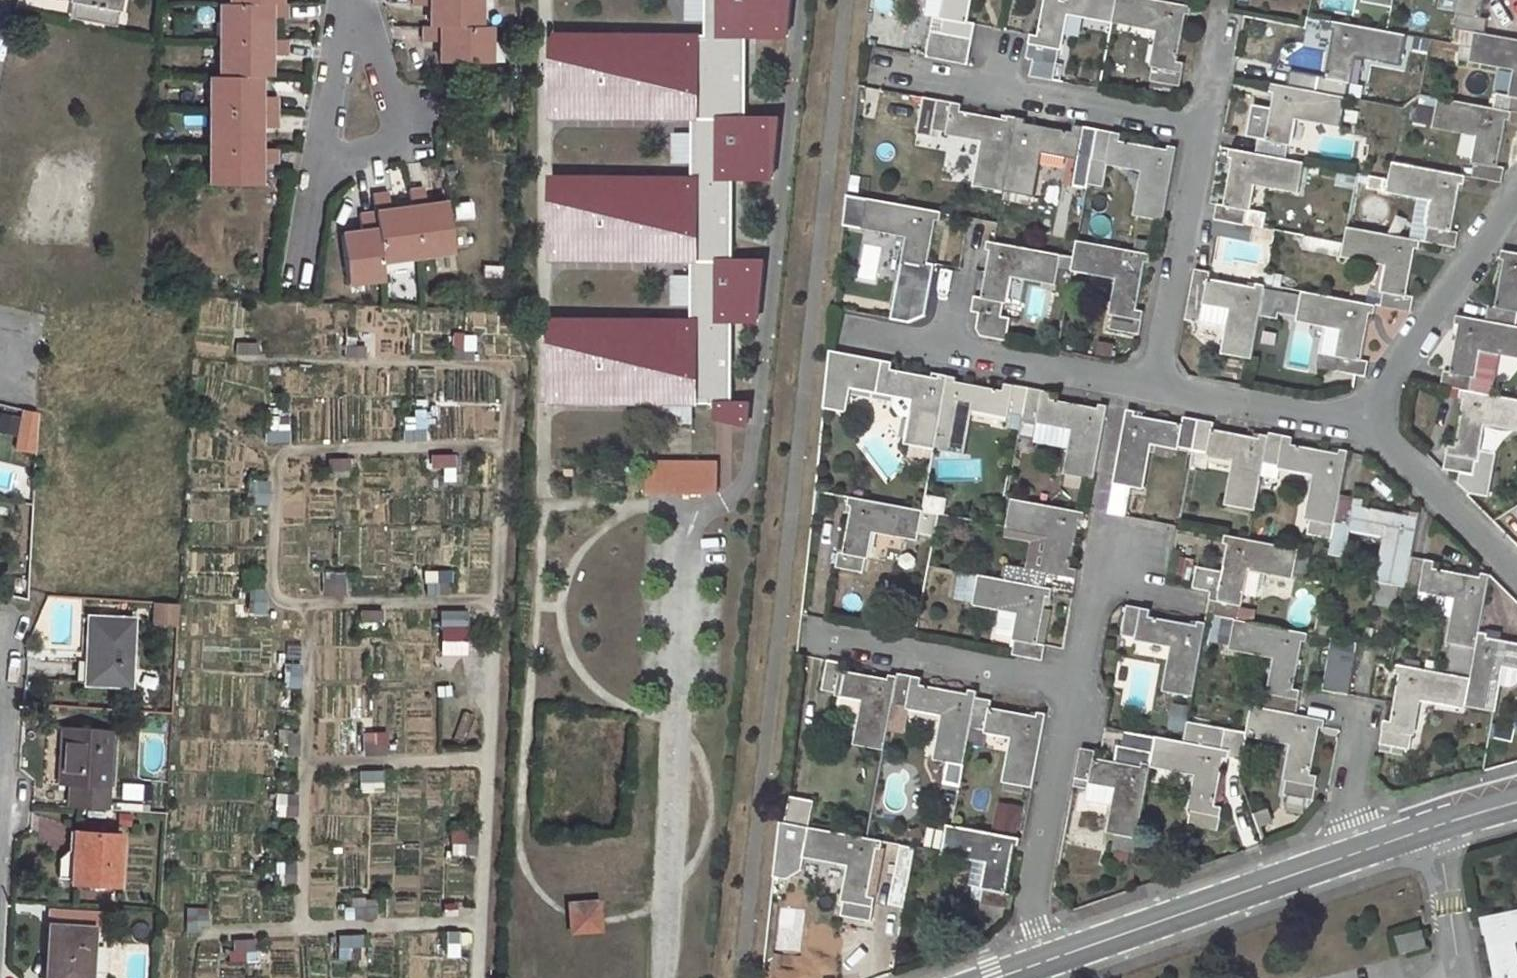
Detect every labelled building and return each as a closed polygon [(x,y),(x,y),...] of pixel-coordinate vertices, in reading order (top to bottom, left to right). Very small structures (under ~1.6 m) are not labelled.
[(73,18),(115,27),(120,0),(72,0),(71,1),(76,2),(73,18)] [(410,5),(429,6),(429,26),(479,26),(479,0),(410,0),(410,5)] [(734,321),(759,321),(765,261),(734,261),(735,179),(774,179),(781,118),(748,118),(749,37),(790,37),(794,0),(708,0),(708,36),(554,35),(554,119),(694,120),(694,178),(553,178),(552,261),(693,262),(693,321),(552,320),(551,404),(717,405),(730,405),(730,419),(747,423),(749,403),(733,402),(734,321)] [(926,15),(934,17),(927,58),(969,65),(976,24),(969,23),(973,0),(929,0),(926,15)] [(1027,58),(1035,60),(1032,77),(1055,81),(1068,12),(1114,21),(1118,0),(1047,0),(1040,37),(1032,35),(1027,58)] [(1151,81),(1181,86),(1186,62),(1180,61),(1188,15),(1192,16),(1194,7),(1155,0),(1118,0),(1114,21),(1160,29),(1151,81)] [(1319,12),(1354,14),(1355,0),(1319,0),(1319,12)] [(1481,17),(1485,0),(1462,0),(1454,44),(1474,47),(1476,32),(1486,34),(1489,19),(1481,17)] [(229,3),(219,2),(218,40),(269,40),(268,18),(286,18),(286,2),(279,2),(229,3)] [(1334,22),(1332,30),(1337,30),(1328,77),(1320,76),(1317,92),(1348,98),(1357,54),(1402,63),(1408,35),(1334,22)] [(422,26),(422,40),(440,42),(439,62),(488,63),(489,27),(479,26),(429,26),(422,26)] [(1471,60),(1516,68),(1512,95),(1498,94),(1496,109),(1513,111),(1516,112),(1516,39),(1486,34),(1476,32),(1474,47),(1471,60)] [(268,77),(268,55),(287,55),(287,40),(269,40),(218,40),(219,77),(268,77)] [(219,77),(210,77),(209,113),(276,112),(276,97),(258,97),(258,77),(219,77)] [(1260,138),(1257,154),(1288,159),(1296,115),(1343,125),(1348,98),(1317,92),(1273,84),(1272,91),(1277,92),(1268,139),(1260,138)] [(923,97),(917,135),(933,137),(934,130),(986,140),(978,187),(1005,192),(1019,117),(1010,115),(1009,120),(962,112),(963,104),(923,97)] [(1482,134),(1473,177),(1503,182),(1506,168),(1500,167),(1508,120),(1512,120),(1513,111),(1496,109),(1440,98),(1435,122),(1437,125),(1482,134)] [(276,112),(209,113),(209,149),(258,149),(258,128),(275,128),(276,112)] [(1019,117),(1005,192),(1033,196),(1041,150),(1078,157),(1072,187),(1088,189),(1093,159),(1098,130),(1075,125),(1074,132),(1027,123),(1027,120),(1019,117)] [(1146,170),(1138,217),(1165,221),(1178,147),(1169,145),(1168,150),(1121,141),(1122,134),(1098,130),(1093,159),(1146,170)] [(258,149),(209,149),(209,185),(258,185),(259,163),(276,164),(276,149),(258,149)] [(1231,149),(1229,157),(1234,158),(1225,204),(1219,203),(1216,219),(1256,227),(1265,228),(1268,212),(1248,209),(1253,181),(1302,190),(1306,163),(1288,159),(1257,154),(1231,149)] [(1394,162),(1389,190),(1435,198),(1428,242),(1457,247),(1460,232),(1454,230),(1462,184),(1466,185),(1468,176),(1394,162)] [(1357,188),(1358,174),(1338,173),(1337,187),(1357,188)] [(423,187),(408,189),(410,207),(417,256),(453,251),(446,203),(426,205),(423,187)] [(388,192),(372,194),(374,211),(381,261),(417,256),(410,207),(390,209),(388,192)] [(868,199),(863,226),(910,234),(902,279),(933,284),(936,268),(928,266),(937,219),(941,220),(942,212),(868,199)] [(472,202),(453,203),(454,221),(474,219),(472,202)] [(374,211),(359,213),(361,231),(341,234),(348,283),(383,279),(381,261),(374,211)] [(1216,219),(1212,235),(1253,242),(1256,227),(1216,219)] [(1415,297),(1408,296),(1416,248),(1421,249),(1423,240),(1349,226),(1344,254),(1390,262),(1382,306),(1411,312),(1415,297)] [(1306,237),(1304,250),(1339,255),(1341,241),(1306,237)] [(1144,310),(1137,309),(1146,262),(1149,262),(1152,253),(1078,240),(1074,269),(1120,278),(1110,329),(1140,335),(1144,310)] [(1012,318),(1003,317),(1011,274),(1058,282),(1063,255),(989,241),(988,249),(992,250),(984,298),(975,296),(973,312),(981,313),(978,330),(981,336),(1007,341),(1012,318)] [(1487,321),(1516,327),(1516,326),(1516,253),(1504,250),(1502,260),(1506,261),(1497,307),(1489,306),(1487,321)] [(415,263),(387,263),(387,276),(414,276),(415,263)] [(1196,268),(1190,299),(1186,319),(1201,322),(1201,321),(1231,326),(1226,354),(1253,360),(1261,316),(1262,309),(1266,288),(1267,285),(1258,283),(1257,288),(1211,280),(1212,271),(1196,268)] [(1321,353),(1319,369),(1366,376),(1369,361),(1363,360),(1371,314),(1376,315),(1378,305),(1303,292),(1302,296),(1266,288),(1262,309),(1279,312),(1279,313),(1280,313),(1299,317),(1299,320),(1326,324),(1344,327),(1338,356),(1321,353)] [(1262,309),(1261,316),(1279,320),(1280,313),(1279,313),(1279,312),(1262,309)] [(1457,324),(1461,324),(1452,371),(1445,370),(1442,384),(1463,388),(1473,390),(1480,348),(1516,355),(1516,327),(1487,321),(1459,316),(1457,324)] [(1326,324),(1321,353),(1338,356),(1344,327),(1326,324)] [(258,354),(257,342),(236,344),(236,356),(258,354)] [(845,412),(849,386),(878,391),(895,394),(893,407),(899,415),(912,418),(907,444),(913,446),(911,456),(925,458),(925,456),(934,457),(935,449),(948,376),(939,374),(938,378),(892,369),(893,363),(831,351),(825,408),(845,412)] [(948,376),(935,449),(961,454),(970,408),(1024,418),(1029,388),(1006,383),(1004,389),(956,382),(956,377),(948,376)] [(1024,418),(1019,437),(1036,440),(1040,421),(1041,421),(1038,441),(1072,447),(1067,474),(1095,479),(1109,406),(1101,404),(1100,407),(1052,398),(1053,393),(1029,388),(1024,418)] [(1445,469),(1475,473),(1485,422),(1516,427),(1516,398),(1473,390),(1463,388),(1462,397),(1467,398),(1457,445),(1450,445),(1445,469)] [(730,405),(717,405),(717,416),(730,419),(730,405)] [(1183,423),(1135,415),(1136,410),(1129,409),(1108,514),(1126,517),(1132,487),(1142,489),(1151,442),(1194,450),(1200,419),(1184,416),(1183,423)] [(35,455),(41,413),(21,410),(14,452),(35,455)] [(289,415),(266,416),(268,444),(291,442),(289,415)] [(1194,450),(1191,466),(1208,469),(1211,453),(1237,458),(1228,505),(1256,510),(1264,463),(1269,435),(1260,433),(1259,437),(1214,429),(1215,422),(1200,419),(1194,450)] [(404,440),(426,440),(426,428),(404,428),(404,440)] [(1269,435),(1264,463),(1317,473),(1309,519),(1310,519),(1308,534),(1333,539),(1341,495),(1349,451),(1341,449),(1340,453),(1292,444),(1293,436),(1269,431),(1269,435)] [(431,469),(457,469),(457,454),(431,455),(431,469)] [(351,472),(350,458),(328,460),(329,474),(351,472)] [(649,463),(649,493),(719,493),(719,463),(649,463)] [(255,481),(254,504),(270,505),(271,481),(255,481)] [(939,516),(945,517),(950,500),(931,495),(923,528),(935,531),(939,516)] [(1388,534),(1380,582),(1407,587),(1412,556),(1420,513),(1411,511),(1410,516),(1363,506),(1364,500),(1341,495),(1333,539),(1330,554),(1345,557),(1351,528),(1388,534)] [(838,551),(835,567),(865,572),(874,529),(919,538),(924,510),(852,497),(850,506),(853,507),(844,553),(838,551)] [(1012,499),(1007,526),(1054,535),(1044,587),(1054,589),(1075,593),(1079,569),(1072,568),(1079,521),(1085,521),(1087,512),(1012,499)] [(1226,535),(1224,543),(1227,544),(1223,570),(1198,566),(1194,587),(1213,591),(1209,615),(1235,620),(1239,621),(1248,568),(1295,576),(1300,548),(1226,535)] [(1191,583),(1196,560),(1181,556),(1175,580),(1191,583)] [(1412,556),(1407,587),(1458,597),(1445,673),(1472,678),(1480,632),(1490,575),(1482,573),(1481,577),(1435,569),(1436,560),(1412,556)] [(423,595),(451,595),(451,570),(423,571),(423,595)] [(324,597),(347,595),(346,571),(323,573),(324,597)] [(980,575),(975,602),(1022,610),(1014,654),(1043,659),(1046,644),(1039,643),(1048,596),(1053,597),(1054,589),(1044,587),(980,575)] [(249,595),(251,614),(267,613),(265,593),(249,595)] [(154,602),(151,624),(177,628),(180,606),(154,602)] [(1176,646),(1167,692),(1194,697),(1207,623),(1199,622),(1198,624),(1152,616),(1153,609),(1127,605),(1123,635),(1176,646)] [(359,611),(359,623),(383,621),(382,609),(359,611)] [(440,611),(442,656),(469,655),(467,609),(440,611)] [(132,620),(89,618),(85,662),(81,661),(79,683),(130,685),(132,620)] [(1277,656),(1268,709),(1297,715),(1302,691),(1295,690),(1303,642),(1308,642),(1309,633),(1239,621),(1235,620),(1231,647),(1277,656)] [(1487,637),(1487,633),(1480,632),(1472,678),(1467,705),(1495,710),(1503,664),(1516,666),(1516,642),(1487,637)] [(1335,638),(1327,690),(1350,694),(1361,643),(1335,638)] [(829,660),(824,690),(866,698),(858,745),(885,750),(894,703),(899,675),(891,674),(890,679),(845,671),(846,663),(829,660)] [(285,664),(283,688),(300,689),(302,665),(285,664)] [(1383,720),(1378,751),(1404,755),(1405,749),(1411,750),(1421,696),(1467,705),(1472,678),(1445,673),(1398,664),(1396,673),(1401,674),(1392,721),(1383,720)] [(949,762),(945,784),(961,786),(972,727),(977,698),(979,691),(971,689),(970,694),(922,685),(924,678),(900,674),(899,675),(894,703),(946,713),(938,760),(949,762)] [(1015,736),(1006,783),(1033,787),(1047,713),(1038,712),(1038,716),(992,707),(993,700),(977,698),(972,727),(1015,736)] [(1254,706),(1248,733),(1294,742),(1284,795),(1315,801),(1320,776),(1311,774),(1321,727),(1325,728),(1326,719),(1297,715),(1268,709),(1254,706)] [(1199,774),(1188,826),(1218,832),(1224,807),(1216,806),(1225,758),(1243,761),(1248,733),(1190,722),(1186,742),(1157,737),(1152,764),(1199,774)] [(112,730),(62,726),(57,785),(69,785),(67,805),(107,808),(112,730)] [(1116,762),(1095,758),(1097,750),(1082,748),(1074,787),(1089,789),(1091,782),(1119,786),(1111,832),(1115,833),(1114,850),(1136,854),(1152,764),(1157,737),(1126,731),(1123,746),(1119,746),(1116,762)] [(389,754),(388,732),(363,733),(364,756),(389,754)] [(384,792),(384,770),(360,770),(360,792),(384,792)] [(275,817),(295,817),(296,795),(276,794),(275,817)] [(790,796),(786,823),(811,827),(815,801),(790,796)] [(997,804),(995,833),(1023,834),(1025,805),(997,804)] [(852,864),(842,916),(873,921),(878,897),(871,895),(878,848),(883,848),(885,841),(811,827),(786,823),(781,822),(778,851),(852,864)] [(1014,893),(1008,893),(1016,846),(1021,847),(1022,838),(948,824),(944,851),(989,859),(982,904),(986,905),(984,916),(999,918),(1004,913),(1004,908),(1011,909),(1014,893)] [(943,850),(947,832),(930,828),(926,846),(943,850)] [(451,829),(449,845),(475,847),(476,832),(451,829)] [(120,834),(69,831),(69,849),(60,859),(58,877),(72,878),(72,883),(118,885),(120,834)] [(901,843),(890,905),(906,907),(916,846),(901,843)] [(349,897),(346,917),(374,921),(377,901),(349,897)] [(187,931),(210,929),(208,907),(185,908),(187,931)] [(1482,918),(1484,927),(1486,928),(1496,977),(1516,977),(1516,956),(1514,941),(1516,940),(1516,911),(1482,918)] [(50,925),(46,977),(88,977),(91,928),(50,925)] [(447,931),(446,957),(461,958),(461,931),(447,931)] [(1424,933),(1400,938),(1404,953),(1427,948),(1424,933)] [(337,959),(363,960),(364,935),(338,935),(337,959)] [(257,963),(257,939),(231,939),(231,962),(257,963)] [(123,977),(148,977),(148,950),(123,949),(123,977)]
